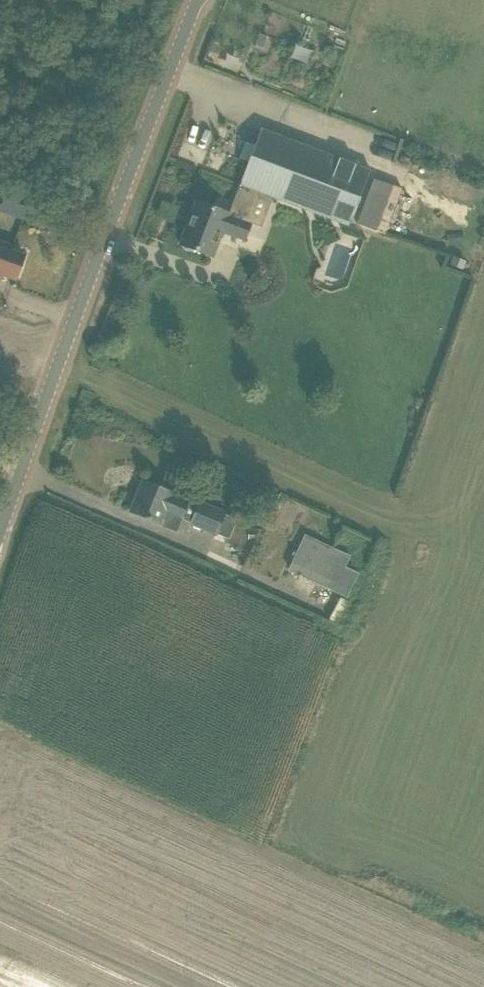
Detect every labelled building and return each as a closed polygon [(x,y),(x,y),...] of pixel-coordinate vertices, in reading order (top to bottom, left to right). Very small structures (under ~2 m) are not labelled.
[(259,33),(254,45),(262,48),(267,36),(259,33)] [(247,166),(240,184),(241,185),(273,197),(350,226),(371,170),(261,128),(247,166)] [(373,179),(356,223),(385,234),(402,189),(373,179)] [(196,201),(180,244),(212,257),(222,231),(245,239),(251,223),(261,227),(273,197),(241,185),(230,215),(228,214),(229,213),(196,201)] [(1,279),(2,275),(15,280),(24,256),(11,251),(12,247),(0,243),(0,279),(1,279)] [(142,482),(130,511),(160,523),(159,526),(177,533),(182,520),(190,501),(175,495),(168,492),(166,487),(157,483),(151,485),(142,482)] [(217,534),(229,539),(238,520),(225,514),(226,512),(200,500),(189,525),(216,536),(217,534)] [(290,570),(348,597),(358,575),(344,569),(350,556),(306,535),(300,548),(290,570)] [(341,599),(330,619),(337,623),(348,603),(341,599)]
